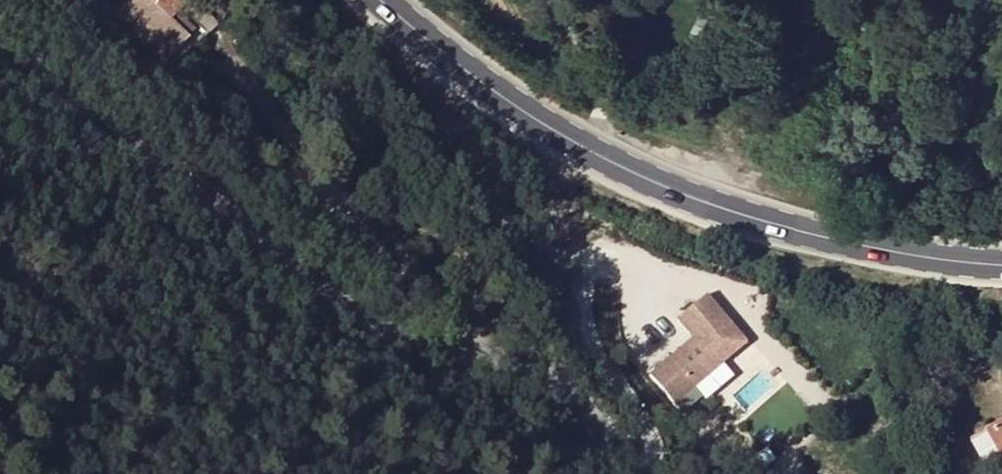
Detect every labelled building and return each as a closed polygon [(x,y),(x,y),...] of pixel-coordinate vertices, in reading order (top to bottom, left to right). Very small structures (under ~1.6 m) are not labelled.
[(108,0),(101,0),(97,5),(104,11),(111,3),(108,0)] [(167,61),(189,41),(171,23),(182,11),(171,0),(134,0),(120,13),(167,61)] [(119,31),(98,21),(90,35),(111,46),(119,31)] [(675,398),(749,341),(711,291),(682,314),(696,333),(652,367),(675,398)] [(993,433),(1001,449),(1001,428),(993,433)]
